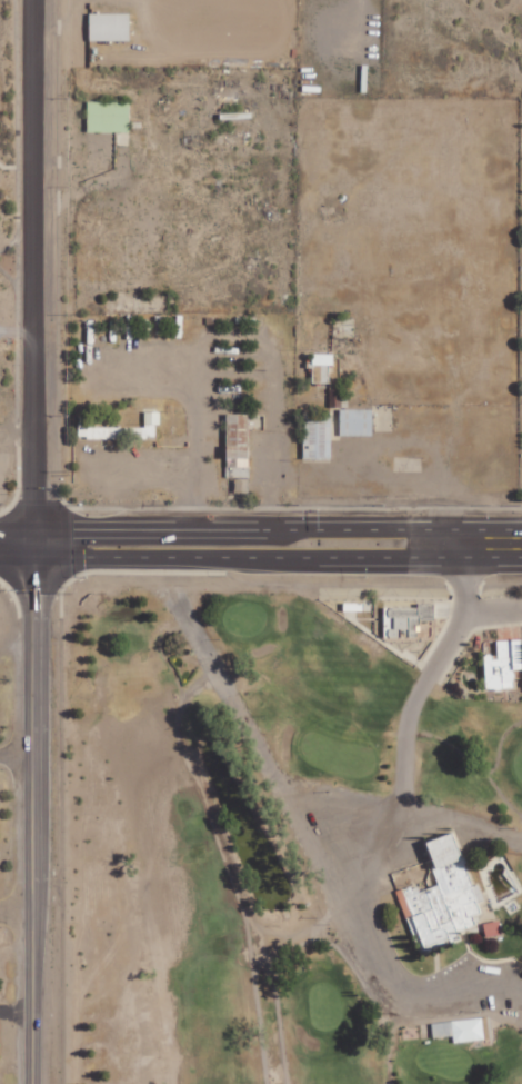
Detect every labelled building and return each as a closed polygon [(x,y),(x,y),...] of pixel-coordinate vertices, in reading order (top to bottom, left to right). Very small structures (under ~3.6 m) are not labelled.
[(131,13),(91,12),(90,40),(130,41),(131,13)] [(130,102),(87,101),(87,131),(130,132),(130,102)] [(314,383),(329,382),(329,365),(335,365),(335,353),(313,354),(314,383)] [(374,436),(374,409),(341,409),(341,436),(374,436)] [(146,427),(89,427),(89,419),(80,419),(80,439),(156,439),(156,425),(161,425),(161,412),(146,412),(146,427)] [(251,477),(249,413),(226,414),(228,478),(251,477)] [(333,458),(332,416),(303,416),(304,459),(333,458)] [(385,606),(386,637),(418,636),(418,621),(436,621),(436,605),(385,606)] [(487,689),(516,688),(515,669),(521,669),(521,638),(497,640),(497,652),(485,653),(487,689)] [(426,841),(439,885),(420,891),(418,885),(398,890),(412,936),(419,934),(424,952),(464,941),(460,930),(479,925),(476,915),(484,913),(477,888),(474,888),(458,832),(426,841)] [(484,923),(487,936),(503,933),(500,920),(484,923)]
